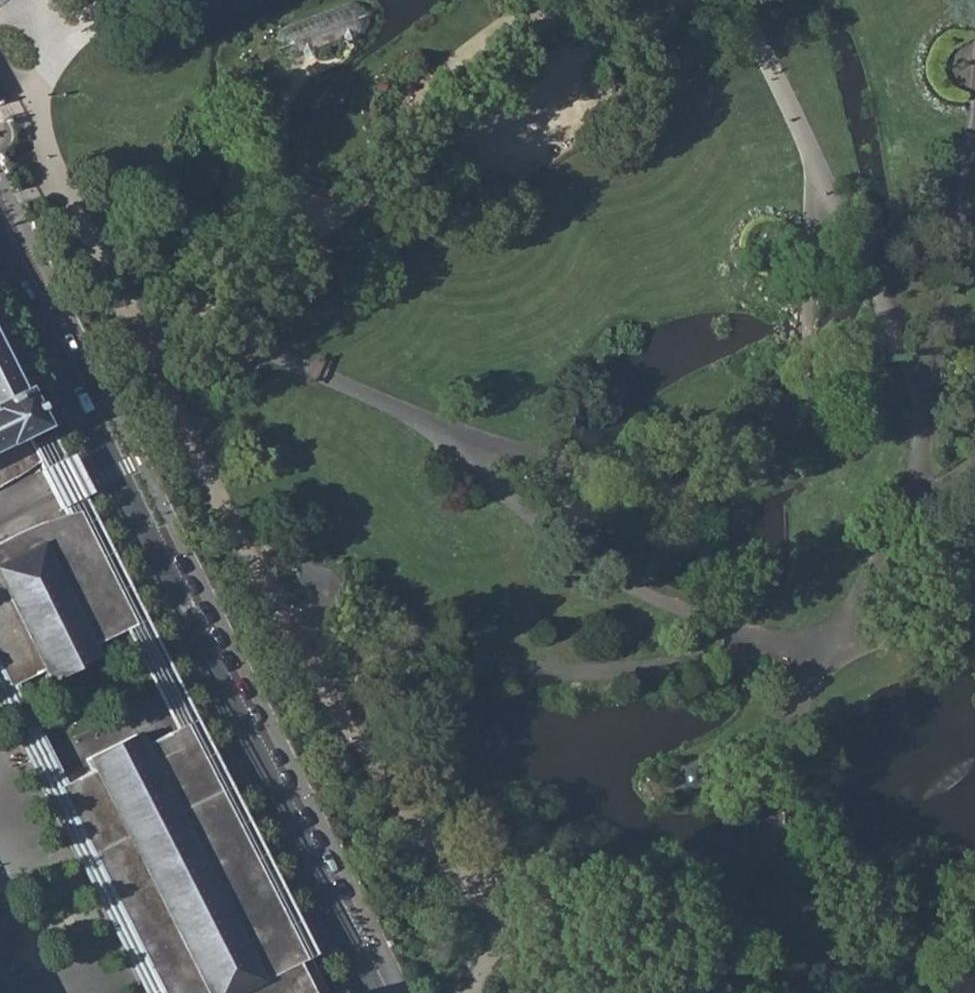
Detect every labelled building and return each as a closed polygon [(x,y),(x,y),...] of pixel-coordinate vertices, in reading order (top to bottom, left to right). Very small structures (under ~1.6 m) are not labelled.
[(360,37),(368,29),(370,18),(367,12),(360,5),(348,4),(288,24),(280,31),(277,39),(279,49),(282,53),(286,57),(295,59),(308,54),(313,52),(350,40),(360,37)] [(0,488),(16,479),(29,470),(39,462),(33,451),(45,445),(37,428),(35,425),(21,396),(43,384),(33,365),(11,376),(0,354),(0,488)] [(86,510),(82,511),(56,517),(18,533),(0,543),(0,668),(10,688),(16,685),(44,672),(49,682),(99,659),(94,647),(141,623),(86,510)] [(143,992),(160,992),(59,787),(65,784),(16,685),(10,688),(0,668),(0,703),(143,992)] [(322,992),(190,723),(142,746),(137,735),(87,759),(92,771),(65,784),(59,787),(160,992),(319,992),(322,992)]
